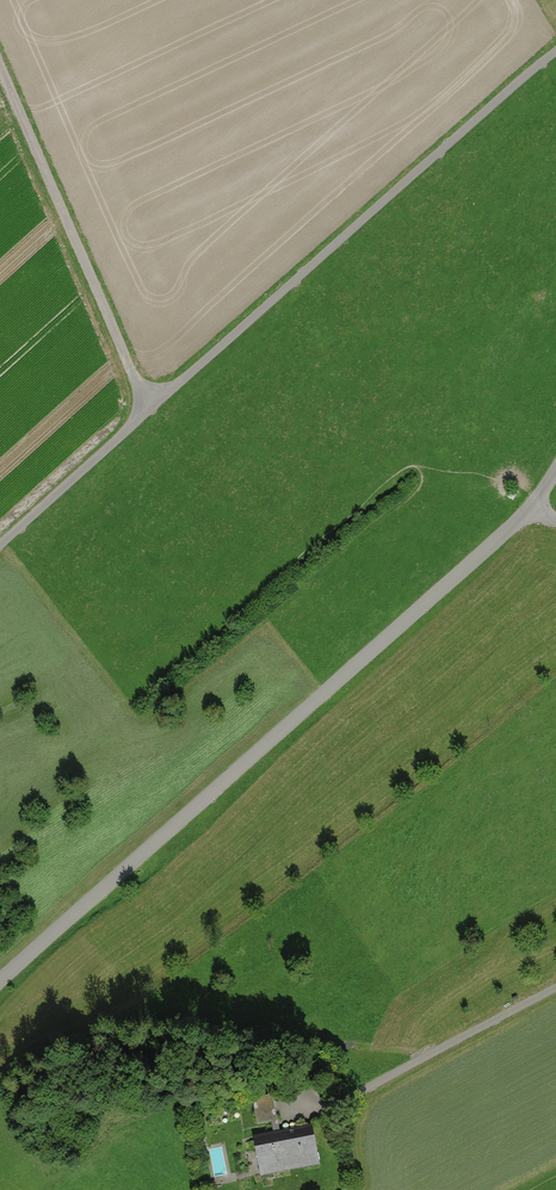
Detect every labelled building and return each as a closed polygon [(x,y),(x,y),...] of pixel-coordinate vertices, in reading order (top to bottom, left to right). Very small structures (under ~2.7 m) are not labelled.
[(519,491),(514,488),(510,494),(515,497),(519,491)] [(272,1088),(252,1092),(257,1122),(277,1119),(272,1088)] [(312,1124),(252,1136),(255,1151),(260,1150),(264,1171),(279,1168),(277,1157),(302,1152),(305,1166),(320,1163),(312,1124)]
